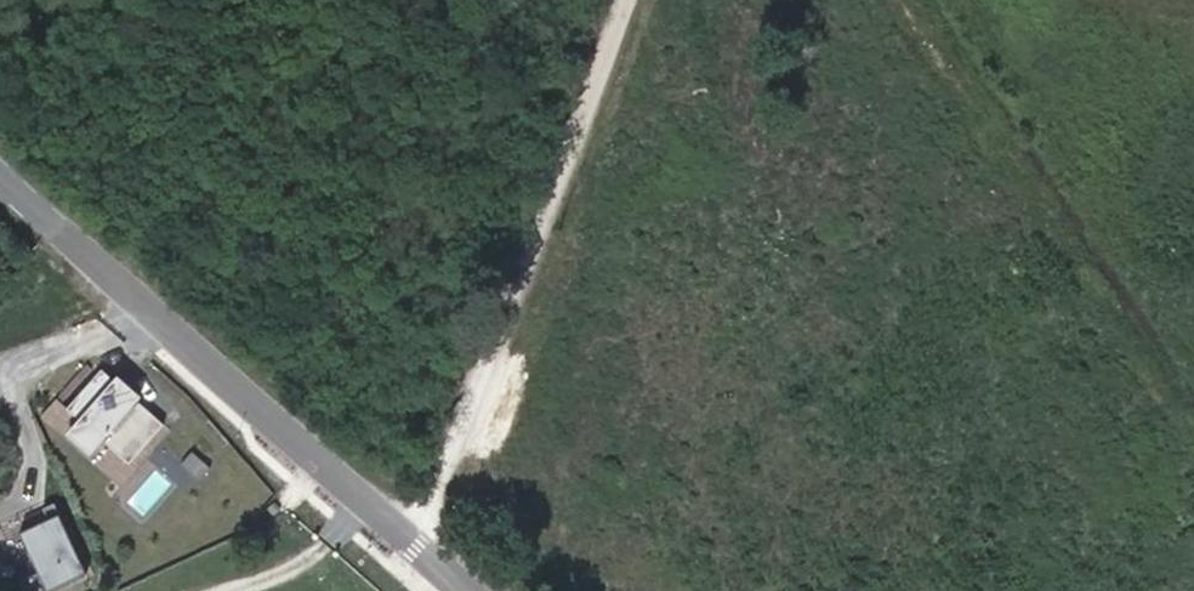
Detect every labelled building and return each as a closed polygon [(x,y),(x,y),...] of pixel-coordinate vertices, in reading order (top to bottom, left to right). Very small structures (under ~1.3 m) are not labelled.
[(106,366),(73,405),(85,415),(74,429),(97,448),(108,435),(135,458),(169,418),(141,395),(146,391),(123,371),(119,376),(106,366)] [(124,472),(135,458),(108,435),(97,448),(124,472)] [(87,564),(55,494),(42,499),(47,510),(18,523),(46,583),(87,564)] [(28,590),(46,583),(40,571),(23,579),(28,590)]
